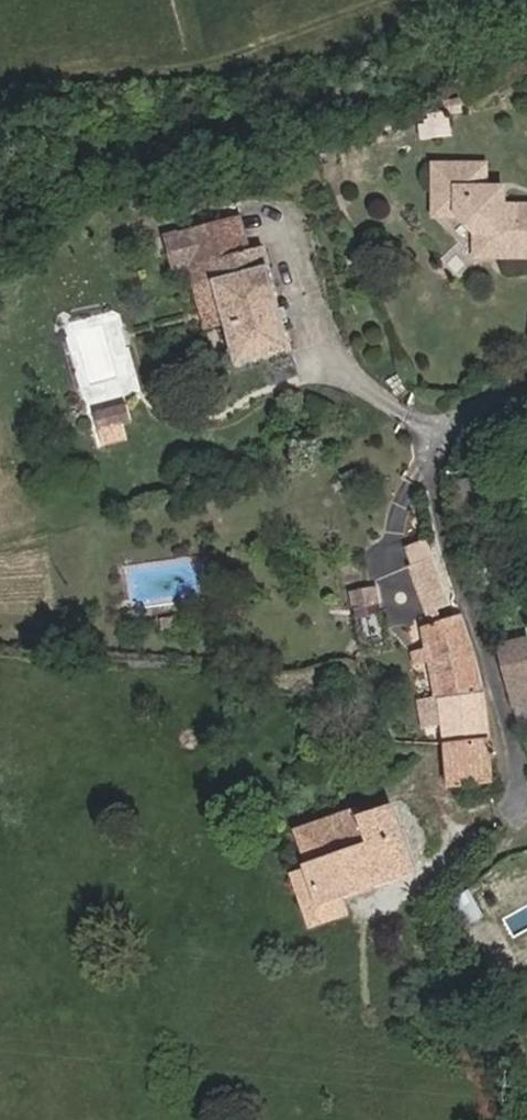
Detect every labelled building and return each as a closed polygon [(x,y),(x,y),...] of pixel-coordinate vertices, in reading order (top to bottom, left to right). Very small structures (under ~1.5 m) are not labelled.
[(452,100),(437,103),(439,114),(454,111),(452,100)] [(512,255),(512,231),(526,231),(526,207),(494,207),(494,201),(481,188),(476,188),(476,167),(430,167),(428,214),(455,215),(469,230),(469,254),(512,255)] [(236,221),(207,228),(217,263),(245,256),(236,221)] [(207,228),(158,241),(169,280),(184,277),(203,272),(219,332),(229,369),(284,355),(257,253),(245,256),(217,263),(207,228)] [(512,231),(512,255),(526,255),(526,231),(512,231)] [(203,272),(184,277),(200,337),(219,332),(203,272)] [(121,410),(89,418),(93,436),(126,428),(121,410)] [(469,479),(449,483),(453,515),(454,520),(476,516),(469,479)] [(449,607),(432,558),(410,566),(428,622),(439,620),(436,610),(449,607)] [(362,590),(362,591),(365,607),(380,605),(376,588),(362,590)] [(362,591),(348,593),(351,610),(365,607),(362,591)] [(440,717),(443,745),(488,741),(483,686),(474,650),(461,614),(439,620),(428,622),(425,623),(429,649),(431,664),(440,717)] [(169,619),(160,620),(161,631),(170,630),(169,619)] [(493,648),(505,687),(526,681),(526,640),(493,648)] [(429,649),(410,653),(413,667),(431,664),(429,649)] [(446,782),(492,779),(488,741),(443,745),(446,782)] [(319,906),(410,870),(390,810),(360,820),(356,811),(295,835),(307,871),(308,872),(319,906)] [(304,912),(319,906),(308,872),(292,877),(304,912)] [(481,918),(467,890),(456,902),(456,921),(459,931),(481,918)]
